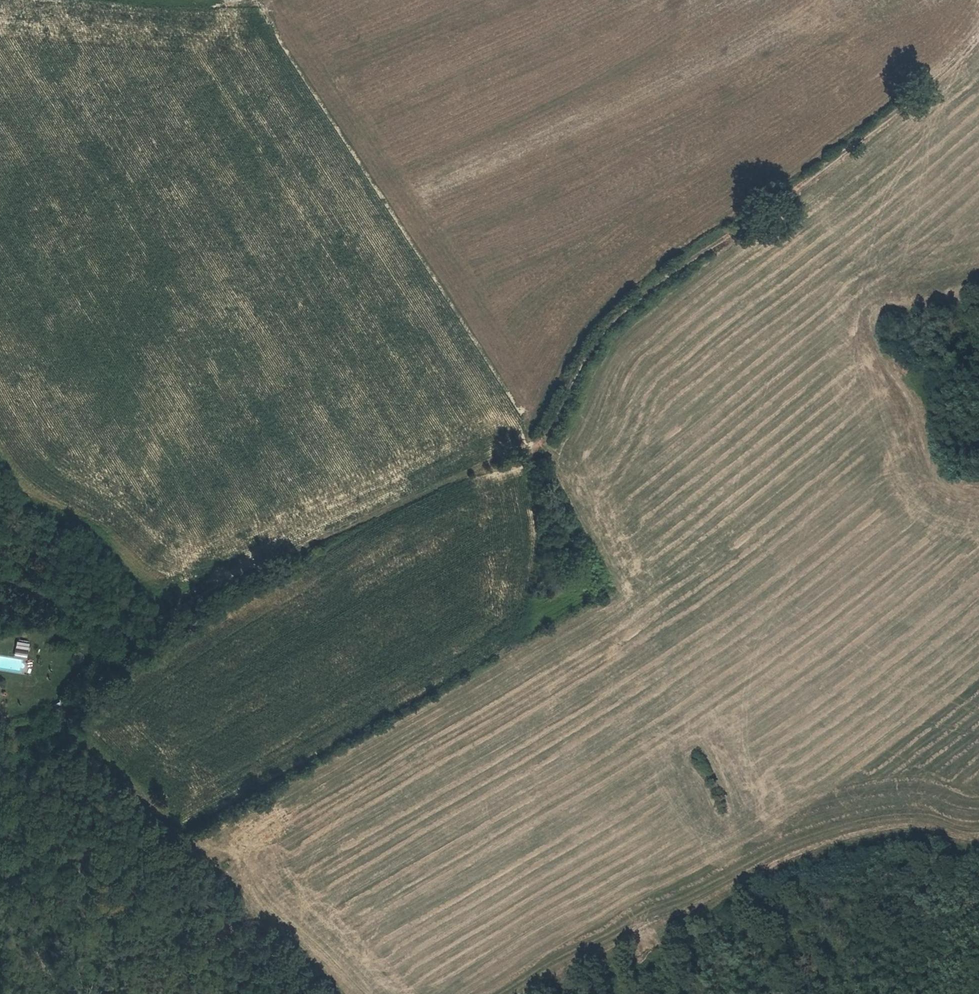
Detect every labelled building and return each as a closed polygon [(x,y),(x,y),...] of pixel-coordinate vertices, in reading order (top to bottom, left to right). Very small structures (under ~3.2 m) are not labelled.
[(15,641),(15,656),(28,656),(28,641),(15,641)]
